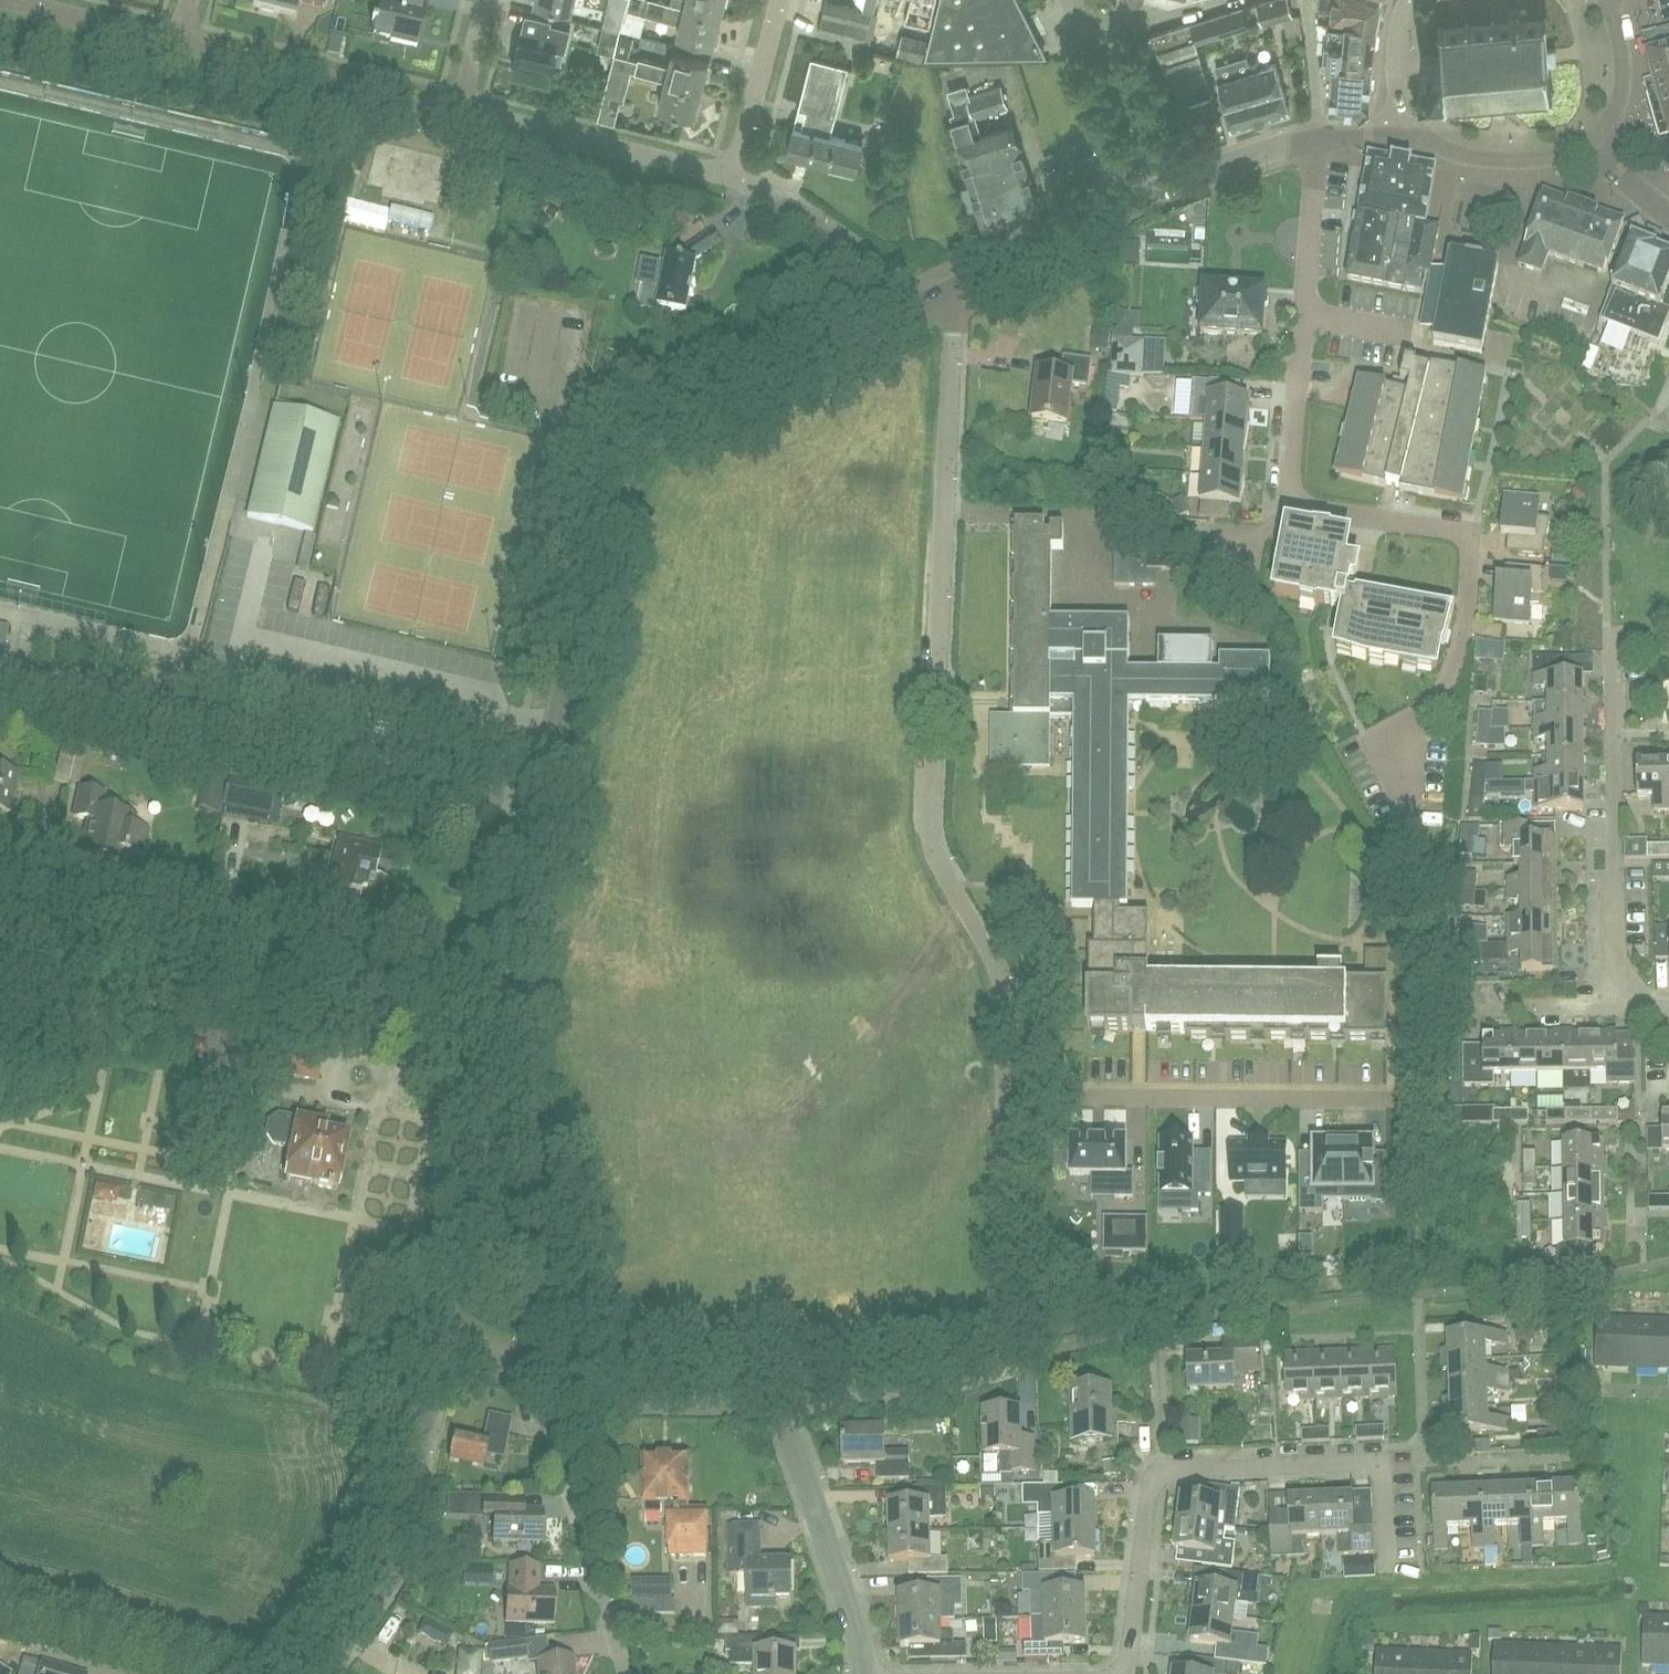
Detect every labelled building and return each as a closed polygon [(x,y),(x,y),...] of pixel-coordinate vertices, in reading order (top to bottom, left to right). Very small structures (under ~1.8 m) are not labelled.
[(252,8),(295,19),(299,3),(320,8),(322,0),(254,0),(252,8)] [(429,0),(404,0),(403,2),(406,3),(404,11),(401,10),(400,13),(379,8),(372,37),(416,47),(423,18),(422,17),(424,7),(427,7),(429,0)] [(575,0),(536,0),(535,4),(572,12),(575,0)] [(720,16),(655,0),(630,0),(628,6),(645,10),(644,11),(681,21),(677,35),(712,45),(720,16)] [(671,3),(658,0),(655,0),(720,16),(724,0),(672,0),(671,3)] [(922,2),(918,19),(931,22),(937,0),(916,0),(922,2)] [(1045,53),(1018,0),(941,0),(929,51),(1045,53)] [(1257,4),(1262,25),(1293,16),(1288,0),(1271,0),(1257,4)] [(1383,0),(1319,0),(1318,10),(1333,11),(1331,24),(1318,23),(1318,24),(1378,29),(1379,22),(1383,0)] [(873,15),(853,10),(827,3),(823,17),(869,29),(873,15)] [(550,81),(557,50),(545,47),(551,21),(525,15),(511,71),(550,81)] [(602,28),(619,31),(622,19),(605,15),(602,28)] [(865,44),(869,29),(823,17),(819,32),(865,44)] [(1220,30),(1216,17),(1191,24),(1195,38),(1220,30)] [(1491,22),(1491,26),(1469,28),(1469,24),(1465,25),(1466,29),(1442,31),(1440,28),(1438,30),(1442,34),(1444,53),(1422,55),(1423,64),(1418,64),(1418,73),(1424,72),(1424,79),(1446,77),(1448,98),(1444,103),(1447,105),(1450,102),(1472,100),(1472,104),(1476,103),(1475,99),(1492,98),(1493,106),(1507,104),(1506,97),(1523,95),(1524,99),(1527,99),(1527,95),(1549,93),(1552,96),(1554,94),(1551,91),(1549,65),(1556,64),(1555,50),(1547,51),(1545,24),(1548,21),(1546,19),(1543,22),(1520,24),(1520,20),(1517,20),(1517,22),(1513,22),(1513,24),(1495,26),(1494,22),(1491,22)] [(1194,125),(1218,118),(1195,38),(1191,24),(1152,36),(1156,51),(1158,50),(1163,65),(1165,64),(1169,79),(1172,78),(1176,93),(1179,92),(1183,106),(1188,105),(1194,125)] [(1378,33),(1378,29),(1318,24),(1319,39),(1328,40),(1325,63),(1321,62),(1321,64),(1329,65),(1374,69),(1374,68),(1378,33)] [(1668,51),(1668,30),(1642,38),(1647,57),(1668,51)] [(922,62),(927,40),(902,34),(897,57),(922,62)] [(863,62),(879,63),(880,50),(864,49),(863,62)] [(1647,57),(1646,57),(1668,136),(1668,51),(1647,57)] [(673,54),(670,66),(639,58),(638,61),(615,55),(612,66),(626,70),(666,81),(701,90),(709,63),(673,54)] [(1264,120),(1250,72),(1246,56),(1213,66),(1232,129),(1264,120)] [(850,68),(843,67),(812,59),(788,152),(857,171),(864,145),(832,137),(837,118),(850,68)] [(1370,108),(1374,69),(1329,65),(1321,64),(1320,68),(1324,109),(1330,110),(1330,112),(1362,115),(1370,108)] [(1276,65),(1250,72),(1264,120),(1290,112),(1276,65)] [(619,97),(626,70),(612,66),(605,93),(619,97)] [(694,117),(701,90),(666,81),(659,108),(694,117)] [(975,137),(969,118),(974,116),(975,117),(1008,107),(1002,85),(968,95),(969,99),(958,102),(963,120),(952,123),(958,143),(984,227),(1040,209),(1014,125),(975,137)] [(424,200),(437,204),(448,157),(376,140),(366,184),(382,188),(380,194),(423,205),(424,200)] [(1377,284),(1401,162),(1371,156),(1369,156),(1368,158),(1369,158),(1359,212),(1361,212),(1354,249),(1348,279),(1377,284)] [(1435,169),(1401,162),(1377,284),(1423,294),(1426,275),(1430,276),(1435,249),(1439,227),(1424,224),(1435,170),(1435,169)] [(1622,222),(1569,203),(1543,194),(1523,249),(1518,265),(1541,273),(1548,254),(1550,255),(1604,274),(1613,249),(1622,222)] [(692,284),(696,263),(692,263),(721,244),(713,231),(684,250),(682,261),(668,258),(666,268),(661,267),(661,268),(646,264),(642,285),(643,285),(639,309),(657,313),(658,308),(686,313),(690,296),(694,296),(696,284),(692,284)] [(1650,249),(1632,240),(1629,249),(1611,294),(1600,321),(1658,344),(1668,315),(1668,258),(1650,249)] [(1481,353),(1498,264),(1451,255),(1434,344),(1481,353)] [(1268,305),(1269,297),(1264,295),(1264,292),(1203,287),(1203,290),(1201,289),(1198,292),(1197,304),(1201,307),(1202,307),(1200,332),(1261,337),(1264,308),(1268,305)] [(1109,371),(1142,374),(1145,339),(1112,336),(1109,371)] [(1039,372),(1033,421),(1066,425),(1071,385),(1089,388),(1092,362),(1064,358),(1062,375),(1039,372)] [(1399,490),(1462,502),(1486,375),(1430,365),(1429,369),(1415,366),(1416,362),(1405,359),(1398,390),(1359,380),(1335,475),(1385,487),(1386,483),(1400,486),(1399,490)] [(1250,398),(1248,398),(1248,399),(1239,398),(1240,384),(1210,381),(1207,423),(1250,426),(1250,398)] [(272,407),(248,516),(313,531),(338,421),(272,407)] [(1116,442),(1119,415),(1108,414),(1105,440),(1116,442)] [(1245,452),(1250,426),(1207,423),(1205,449),(1245,452)] [(1113,468),(1115,456),(1116,442),(1105,440),(1103,455),(1102,466),(1113,468)] [(1245,479),(1245,452),(1205,449),(1202,476),(1245,479)] [(1241,507),(1245,479),(1202,476),(1199,517),(1229,520),(1231,505),(1239,506),(1239,507),(1241,507)] [(1539,498),(1504,495),(1501,536),(1507,537),(1506,551),(1543,555),(1550,519),(1537,516),(1539,498)] [(1181,497),(1171,503),(1180,517),(1189,512),(1181,497)] [(1219,671),(1212,671),(1212,644),(1157,643),(1157,671),(1129,670),(1129,621),(1052,620),(1052,549),(1064,549),(1064,527),(1050,527),(1050,533),(1045,533),(1045,523),(1011,523),(1011,525),(1015,526),(1015,545),(1013,545),(1013,551),(1015,551),(1015,571),(1011,571),(1011,573),(1015,573),(1015,593),(1013,593),(1013,599),(1015,599),(1015,619),(1011,619),(1011,621),(1015,621),(1014,641),(1012,641),(1012,647),(1014,647),(1014,667),(1010,667),(1010,669),(1014,669),(1014,689),(1012,689),(1012,695),(1014,695),(1014,714),(1010,714),(1010,725),(995,724),(995,765),(1035,765),(1035,757),(1050,757),(1050,718),(1074,718),(1074,793),(1081,793),(1081,816),(1073,816),(1073,906),(1072,906),(1072,908),(1095,908),(1095,949),(1089,949),(1089,975),(1097,975),(1097,989),(1089,989),(1089,1031),(1133,1031),(1133,1029),(1147,1029),(1147,1031),(1187,1031),(1187,1039),(1213,1039),(1213,1031),(1226,1031),(1226,1039),(1253,1040),(1253,1031),(1266,1031),(1266,1040),(1292,1040),(1292,1032),(1306,1032),(1306,1040),(1332,1040),(1332,1032),(1346,1032),(1346,1040),(1372,1040),(1372,1032),(1386,1032),(1386,1040),(1388,1040),(1388,952),(1366,952),(1366,982),(1358,982),(1344,982),(1344,970),(1319,970),(1319,982),(1149,981),(1150,917),(1121,917),(1121,908),(1128,908),(1130,703),(1240,704),(1240,697),(1271,697),(1271,658),(1219,658),(1219,671)] [(1131,527),(1114,527),(1114,586),(1157,586),(1157,571),(1171,571),(1171,552),(1147,552),(1131,552),(1131,527)] [(1445,645),(1455,605),(1348,586),(1349,580),(1355,581),(1359,563),(1358,563),(1357,567),(1345,565),(1350,540),(1331,537),(1332,532),(1314,530),(1313,533),(1288,529),(1276,595),(1301,600),(1301,604),(1318,608),(1319,603),(1345,608),(1337,651),(1436,670),(1441,644),(1445,645)] [(1205,560),(1227,556),(1224,535),(1202,539),(1205,560)] [(1565,553),(1549,553),(1548,565),(1564,566),(1565,553)] [(1543,605),(1542,569),(1505,565),(1504,580),(1497,579),(1494,621),(1529,624),(1530,605),(1543,605)] [(1563,581),(1564,566),(1548,565),(1547,580),(1563,581)] [(8,628),(0,626),(0,665),(8,628)] [(1582,675),(1569,675),(1568,656),(1533,657),(1533,675),(1534,688),(1547,688),(1547,703),(1582,702),(1582,675)] [(1474,694),(1487,695),(1489,678),(1476,676),(1474,694)] [(188,707),(191,696),(187,695),(184,696),(181,705),(188,707)] [(1582,728),(1582,702),(1547,703),(1547,718),(1534,718),(1534,729),(1582,728)] [(1479,711),(1477,729),(1490,730),(1492,713),(1479,711)] [(1583,755),(1582,728),(1534,729),(1534,741),(1548,741),(1548,756),(1583,755)] [(1489,747),(1490,730),(1477,729),(1476,746),(1489,747)] [(1583,781),(1583,755),(1548,756),(1548,771),(1535,771),(1535,782),(1583,781)] [(1664,810),(1664,762),(1637,762),(1637,797),(1653,797),(1653,810),(1664,810)] [(1474,764),(1472,781),(1485,782),(1487,766),(1474,764)] [(9,812),(17,773),(0,769),(0,810),(9,812)] [(223,805),(244,808),(249,782),(231,778),(228,777),(223,805)] [(1484,801),(1485,782),(1472,781),(1471,799),(1472,799),(1484,801)] [(1583,809),(1583,781),(1535,782),(1525,782),(1525,794),(1535,794),(1536,794),(1537,810),(1549,810),(1583,809)] [(276,787),(253,782),(249,800),(273,805),(276,787)] [(133,827),(135,816),(101,809),(105,793),(79,788),(73,817),(88,820),(81,854),(125,863),(127,852),(143,855),(148,831),(133,827)] [(1534,824),(1503,824),(1500,824),(1500,849),(1507,849),(1514,849),(1514,863),(1556,863),(1556,835),(1534,835),(1534,824)] [(1480,826),(1462,826),(1459,856),(1472,857),(1474,839),(1478,840),(1480,826)] [(382,848),(340,839),(328,892),(359,899),(355,914),(388,922),(396,884),(375,879),(382,848)] [(1665,858),(1665,845),(1647,845),(1647,840),(1624,840),(1624,859),(1647,859),(1665,858)] [(1556,889),(1556,863),(1514,863),(1514,864),(1520,864),(1520,879),(1508,879),(1508,889),(1556,889)] [(1464,872),(1462,888),(1475,889),(1477,873),(1466,872),(1464,872)] [(1473,908),(1475,889),(1462,888),(1461,907),(1473,908)] [(1556,916),(1556,889),(1508,889),(1507,902),(1521,902),(1521,916),(1556,916)] [(1508,943),(1556,943),(1556,916),(1521,916),(1508,917),(1508,932),(1508,943)] [(1459,925),(1457,942),(1470,943),(1472,926),(1459,925)] [(1470,944),(1470,943),(1457,942),(1454,981),(1473,981),(1473,965),(1479,965),(1479,944),(1470,944)] [(1556,970),(1556,943),(1508,943),(1508,955),(1521,955),(1521,970),(1556,970)] [(1616,1033),(1589,1034),(1590,1072),(1608,1072),(1608,1082),(1633,1082),(1633,1053),(1617,1053),(1616,1033)] [(1537,1073),(1536,1034),(1510,1035),(1510,1074),(1537,1073)] [(1564,1073),(1563,1034),(1536,1034),(1537,1073),(1564,1073)] [(1590,1072),(1589,1034),(1563,1034),(1564,1073),(1590,1072)] [(1510,1074),(1510,1035),(1483,1035),(1483,1045),(1462,1046),(1463,1086),(1494,1085),(1494,1074),(1510,1074)] [(317,1081),(322,1056),(283,1048),(278,1073),(317,1081)] [(1511,1110),(1511,1124),(1528,1123),(1528,1110),(1525,1110),(1524,1107),(1516,1102),(1511,1102),(1511,1110)] [(1618,1109),(1590,1110),(1591,1122),(1618,1122),(1618,1109)] [(1511,1124),(1511,1110),(1493,1110),(1493,1124),(1511,1124)] [(1564,1122),(1564,1110),(1546,1110),(1546,1123),(1564,1122)] [(1591,1122),(1590,1110),(1564,1110),(1564,1122),(1564,1123),(1591,1123),(1591,1122)] [(297,1121),(297,1122),(277,1119),(268,1125),(267,1135),(273,1144),(293,1148),(287,1180),(318,1186),(318,1188),(333,1190),(333,1189),(338,1190),(347,1138),(325,1134),(326,1127),(297,1121)] [(1158,1160),(1158,1177),(1161,1177),(1161,1196),(1181,1196),(1181,1212),(1198,1212),(1198,1196),(1211,1196),(1211,1160),(1192,1160),(1192,1141),(1161,1140),(1161,1160),(1158,1160)] [(1233,1144),(1233,1182),(1287,1182),(1287,1145),(1269,1145),(1269,1141),(1251,1141),(1251,1145),(1233,1144)] [(1563,1141),(1564,1168),(1603,1168),(1603,1141),(1563,1141)] [(1112,1163),(1112,1143),(1091,1143),(1091,1142),(1078,1142),(1078,1143),(1057,1143),(1057,1152),(1053,1152),(1053,1169),(1057,1170),(1057,1178),(1111,1179),(1110,1201),(1128,1201),(1128,1163),(1112,1163)] [(1343,1201),(1343,1142),(1323,1142),(1323,1144),(1314,1144),(1314,1173),(1299,1173),(1299,1213),(1322,1213),(1322,1201),(1343,1201)] [(1374,1173),(1374,1162),(1372,1162),(1372,1144),(1363,1144),(1363,1142),(1343,1142),(1343,1201),(1370,1201),(1370,1204),(1387,1204),(1387,1173),(1374,1173)] [(1523,1151),(1523,1168),(1536,1168),(1536,1151),(1524,1151),(1523,1151)] [(1536,1186),(1536,1168),(1523,1168),(1523,1187),(1536,1186)] [(1603,1195),(1603,1168),(1564,1168),(1564,1195),(1603,1195)] [(134,1178),(132,1190),(154,1192),(155,1180),(134,1178)] [(120,1190),(96,1186),(92,1204),(116,1208),(120,1190)] [(1603,1221),(1603,1195),(1564,1195),(1564,1221),(1603,1221)] [(1517,1205),(1517,1222),(1530,1222),(1530,1204),(1523,1204),(1517,1205)] [(1242,1252),(1241,1210),(1222,1210),(1222,1252),(1242,1252)] [(1146,1251),(1146,1220),(1102,1220),(1102,1251),(1146,1251)] [(1603,1248),(1603,1221),(1564,1221),(1564,1249),(1603,1248)] [(1530,1240),(1530,1222),(1517,1222),(1517,1240),(1530,1240)] [(1627,1370),(1629,1321),(1597,1319),(1595,1368),(1627,1370)] [(1659,1371),(1661,1322),(1629,1321),(1627,1370),(1659,1371)] [(1661,1322),(1659,1371),(1668,1371),(1668,1322),(1661,1322)] [(1442,1351),(1442,1361),(1485,1359),(1485,1345),(1507,1344),(1507,1333),(1448,1335),(1449,1351),(1442,1351)] [(1189,1359),(1190,1390),(1234,1388),(1233,1371),(1257,1370),(1255,1339),(1224,1340),(1225,1357),(1189,1359)] [(1395,1351),(1368,1352),(1370,1392),(1382,1392),(1382,1399),(1397,1398),(1395,1351)] [(1370,1392),(1368,1352),(1341,1353),(1342,1394),(1355,1393),(1356,1399),(1370,1399),(1370,1392)] [(1342,1394),(1341,1353),(1314,1354),(1315,1395),(1328,1394),(1328,1401),(1342,1400),(1342,1394)] [(1315,1395),(1314,1354),(1286,1355),(1287,1395),(1301,1395),(1301,1402),(1316,1402),(1315,1395)] [(1486,1372),(1485,1359),(1442,1361),(1443,1370),(1449,1370),(1450,1384),(1508,1382),(1508,1371),(1486,1372)] [(1508,1393),(1508,1382),(1450,1384),(1450,1399),(1444,1399),(1444,1409),(1487,1408),(1487,1394),(1508,1393)] [(1112,1441),(1111,1388),(1071,1389),(1073,1442),(1112,1441)] [(1034,1470),(1034,1437),(1020,1437),(1019,1409),(1001,1410),(1001,1408),(984,1408),(984,1426),(985,1426),(986,1454),(1001,1454),(1001,1474),(1012,1473),(1012,1470),(1034,1470)] [(1488,1420),(1487,1408),(1444,1409),(1445,1419),(1451,1419),(1451,1433),(1510,1431),(1509,1419),(1488,1420)] [(504,1458),(506,1446),(518,1449),(520,1439),(508,1437),(512,1419),(489,1414),(483,1440),(455,1434),(450,1460),(484,1467),(486,1455),(504,1458)] [(1372,1440),(1371,1427),(1356,1428),(1357,1440),(1372,1440)] [(1384,1439),(1384,1427),(1371,1427),(1372,1440),(1384,1439)] [(1330,1429),(1316,1430),(1316,1442),(1330,1441),(1330,1429)] [(877,1478),(910,1478),(910,1452),(884,1451),(884,1430),(844,1431),(844,1464),(877,1464),(877,1478)] [(1316,1442),(1316,1430),(1302,1430),(1302,1443),(1316,1442)] [(668,1556),(708,1556),(708,1509),(689,1509),(689,1505),(688,1505),(688,1457),(643,1457),(643,1504),(646,1504),(646,1512),(660,1512),(660,1504),(668,1504),(668,1556)] [(1555,1524),(1553,1480),(1544,1480),(1544,1486),(1530,1487),(1532,1546),(1544,1545),(1543,1524),(1555,1524)] [(1562,1480),(1553,1480),(1555,1524),(1569,1523),(1570,1544),(1581,1544),(1579,1485),(1563,1485),(1562,1480)] [(1532,1546),(1530,1487),(1515,1487),(1515,1481),(1505,1482),(1507,1526),(1521,1525),(1521,1546),(1532,1546)] [(1507,1526),(1505,1482),(1495,1482),(1495,1488),(1482,1489),(1484,1548),(1495,1548),(1495,1526),(1507,1526)] [(1459,1527),(1458,1483),(1447,1484),(1446,1490),(1433,1491),(1436,1550),(1446,1550),(1445,1528),(1459,1527)] [(1484,1548),(1482,1489),(1468,1489),(1468,1483),(1458,1483),(1459,1527),(1473,1527),(1473,1548),(1484,1548)] [(1038,1485),(1023,1486),(1023,1505),(1039,1505),(1039,1514),(1055,1514),(1055,1530),(1095,1529),(1094,1500),(1066,1500),(1066,1485),(1038,1485)] [(946,1487),(939,1487),(920,1487),(915,1488),(904,1488),(905,1503),(889,1503),(890,1531),(930,1531),(930,1518),(947,1518),(946,1487)] [(1235,1530),(1240,1491),(1212,1487),(1211,1494),(1207,1494),(1203,1497),(1203,1499),(1182,1497),(1179,1523),(1218,1528),(1235,1530)] [(485,1495),(485,1496),(460,1495),(460,1500),(460,1514),(484,1515),(484,1514),(496,1515),(495,1540),(541,1542),(543,1510),(511,1508),(511,1496),(485,1495)] [(1351,1497),(1321,1498),(1322,1535),(1338,1535),(1339,1556),(1375,1554),(1373,1514),(1352,1515),(1351,1497)] [(1322,1535),(1321,1498),(1290,1500),(1291,1515),(1271,1516),(1272,1558),(1307,1557),(1307,1536),(1322,1535)] [(1217,1540),(1218,1528),(1179,1523),(1177,1534),(1176,1534),(1174,1535),(1173,1545),(1174,1547),(1176,1547),(1175,1549),(1204,1553),(1203,1566),(1233,1570),(1236,1542),(1217,1540)] [(790,1597),(790,1562),(760,1562),(760,1526),(729,1526),(729,1573),(749,1573),(749,1608),(775,1608),(775,1597),(790,1597)] [(1095,1558),(1095,1529),(1055,1530),(1055,1543),(1040,1543),(1040,1572),(1068,1572),(1068,1559),(1095,1558)] [(931,1559),(930,1531),(890,1531),(890,1561),(917,1560),(917,1575),(948,1575),(948,1558),(931,1559)] [(552,1623),(554,1590),(539,1589),(540,1568),(512,1566),(511,1588),(509,1588),(508,1621),(552,1623)] [(1199,1585),(1195,1614),(1234,1619),(1236,1603),(1257,1606),(1261,1577),(1233,1574),(1231,1589),(1199,1585)] [(1045,1593),(1046,1619),(1085,1618),(1085,1591),(1056,1591),(1056,1576),(1024,1576),(1024,1593),(1045,1593)] [(901,1594),(901,1621),(940,1620),(940,1607),(953,1607),(953,1594),(961,1594),(961,1580),(929,1580),(929,1594),(901,1594)] [(1232,1634),(1234,1619),(1195,1614),(1191,1642),(1224,1646),(1222,1662),(1240,1664),(1255,1666),(1259,1637),(1232,1634)] [(1644,1617),(1643,1667),(1668,1667),(1668,1618),(1644,1617)] [(1086,1643),(1085,1618),(1046,1619),(1046,1631),(1034,1631),(1034,1644),(1025,1644),(1025,1658),(1057,1657),(1057,1644),(1086,1643)] [(418,1632),(446,1644),(452,1632),(424,1619),(418,1632)] [(940,1632),(940,1620),(901,1621),(901,1646),(930,1646),(930,1659),(967,1659),(967,1645),(954,1645),(954,1632),(940,1632)] [(523,1641),(487,1645),(483,1645),(457,1630),(455,1647),(459,1647),(459,1648),(458,1650),(457,1651),(455,1673),(492,1673),(491,1669),(491,1664),(525,1660),(523,1641)] [(749,1636),(735,1636),(727,1636),(727,1651),(732,1651),(732,1665),(756,1665),(756,1673),(796,1673),(796,1651),(770,1651),(770,1636),(749,1636)] [(1526,1647),(1494,1646),(1493,1673),(1525,1673),(1526,1647)] [(1557,1648),(1526,1647),(1525,1673),(1557,1673),(1557,1648)] [(1589,1649),(1557,1648),(1557,1673),(1588,1673),(1589,1649)] [(1589,1649),(1588,1673),(1620,1673),(1621,1650),(1589,1649)] [(1408,1653),(1376,1652),(1375,1673),(1407,1673),(1408,1653)] [(1440,1654),(1408,1653),(1407,1673),(1439,1673),(1440,1654)] [(1440,1654),(1439,1673),(1471,1673),(1472,1655),(1440,1654)] [(539,1661),(540,1673),(575,1673),(573,1657),(539,1661)] [(1240,1664),(1222,1662),(1203,1659),(1201,1673),(1238,1673),(1240,1664)] [(42,1662),(39,1673),(84,1673),(42,1662)]
